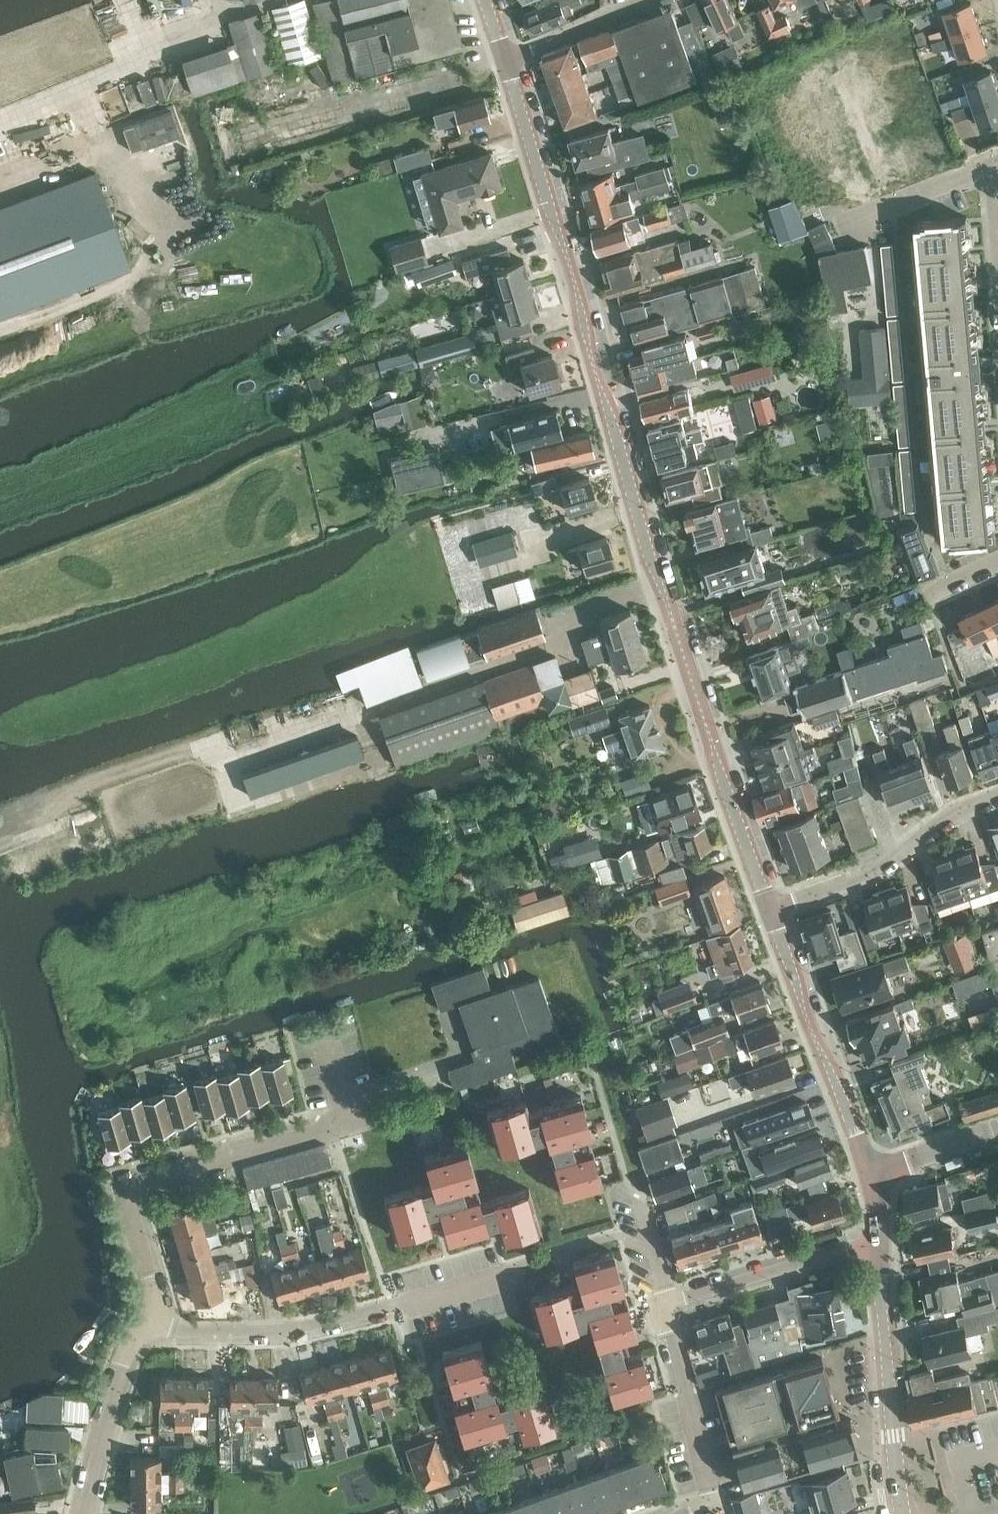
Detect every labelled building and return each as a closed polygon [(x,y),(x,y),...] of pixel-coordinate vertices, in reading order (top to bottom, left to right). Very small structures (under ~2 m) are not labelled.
[(168,21),(189,14),(184,0),(161,0),(168,21)] [(327,53),(331,68),(330,68),(334,83),(462,48),(450,0),(322,0),(315,2),(327,53)] [(526,13),(533,33),(563,22),(562,18),(575,13),(570,1),(572,0),(543,0),(546,6),(526,13)] [(729,26),(735,40),(746,35),(730,0),(705,0),(719,31),(729,26)] [(825,19),(834,15),(827,0),(818,0),(825,19)] [(688,6),(696,26),(706,22),(697,1),(688,6)] [(272,14),(290,71),(321,60),(303,3),(272,14)] [(971,3),(945,12),(952,34),(953,35),(979,26),(971,3)] [(793,27),(788,14),(777,19),(770,4),(759,8),(771,36),(793,27)] [(665,91),(716,71),(693,19),(679,24),(673,9),(640,22),(639,19),(580,41),(587,62),(590,70),(608,64),(609,65),(625,59),(633,83),(636,91),(639,101),(665,91)] [(253,13),(228,20),(234,42),(182,59),(191,93),(278,68),(261,11),(253,13)] [(942,38),(932,42),(935,50),(955,43),(960,58),(987,49),(979,26),(953,35),(942,38)] [(792,34),(789,28),(771,36),(770,36),(772,42),(792,34)] [(939,31),(928,35),(931,42),(932,42),(942,38),(939,31)] [(542,55),(553,85),(583,74),(572,44),(542,55)] [(733,45),(712,54),(721,73),(741,64),(733,45)] [(434,58),(394,68),(397,81),(437,70),(434,58)] [(625,59),(609,65),(615,83),(619,82),(622,87),(633,83),(625,59)] [(950,99),(954,110),(997,96),(997,89),(992,72),(968,80),(972,91),(950,99)] [(583,74),(553,85),(560,103),(589,93),(583,74)] [(166,75),(153,78),(160,102),(173,99),(166,75)] [(636,91),(633,83),(622,87),(619,82),(615,83),(620,97),(636,91)] [(589,93),(560,103),(568,125),(597,115),(589,93)] [(729,95),(721,98),(727,121),(735,118),(729,95)] [(436,124),(457,118),(459,128),(490,119),(484,96),(433,111),(436,124)] [(954,110),(959,122),(980,115),(984,127),(997,122),(997,96),(954,110)] [(570,127),(573,138),(571,138),(578,164),(588,161),(591,173),(651,156),(644,132),(614,141),(610,127),(596,131),(593,120),(570,127)] [(377,131),(363,135),(366,145),(380,141),(377,131)] [(428,146),(394,155),(398,170),(420,164),(432,160),(428,147),(428,146)] [(432,160),(420,164),(423,173),(421,173),(440,232),(463,225),(455,199),(481,192),(481,194),(496,189),(495,187),(501,185),(490,152),(435,169),(432,160)] [(388,159),(371,164),(374,175),(391,170),(388,159)] [(672,164),(665,166),(668,178),(676,175),(672,164)] [(640,187),(668,179),(668,178),(665,166),(636,175),(637,179),(640,187)] [(0,205),(0,312),(130,264),(95,171),(0,205)] [(612,173),(582,182),(588,202),(640,187),(637,179),(616,185),(612,173)] [(680,185),(677,176),(668,179),(671,188),(680,185)] [(640,187),(588,202),(594,222),(624,214),(636,210),(633,199),(642,196),(671,188),(668,179),(640,187)] [(809,229),(811,228),(794,198),(771,206),(783,240),(810,230),(809,229)] [(688,216),(684,204),(637,216),(641,230),(688,216)] [(938,219),(917,221),(917,224),(918,230),(918,233),(945,530),(945,533),(946,539),(946,542),(996,538),(995,523),(989,523),(988,511),(993,510),(993,512),(994,512),(993,505),(992,505),(993,507),(988,508),(987,495),(992,494),(990,467),(984,468),(983,455),(988,455),(988,457),(989,457),(988,450),(988,452),(983,453),(982,440),(987,439),(985,412),(979,413),(978,400),(983,400),(983,402),(984,402),(983,395),(982,395),(983,397),(978,398),(977,385),(982,384),(981,370),(980,356),(978,342),(973,342),(971,329),(976,329),(976,331),(977,331),(977,324),(976,324),(976,326),(971,327),(970,314),(976,314),(973,287),(968,287),(966,274),(971,274),(971,276),(972,276),(972,269),(971,269),(971,271),(966,272),(965,259),(971,259),(969,242),(968,242),(969,244),(964,244),(963,232),(968,231),(967,216),(946,218),(938,219)] [(599,253),(630,244),(629,238),(634,237),(630,223),(625,225),(623,219),(592,228),(599,253)] [(867,247),(838,251),(826,222),(811,228),(809,229),(810,230),(821,254),(820,254),(820,259),(822,259),(827,288),(828,287),(833,312),(850,309),(846,281),(861,279),(862,281),(873,280),(867,247)] [(428,261),(421,236),(390,245),(397,270),(428,261)] [(688,269),(718,260),(712,240),(693,245),(690,236),(679,240),(640,251),(639,249),(603,260),(607,276),(605,276),(610,293),(688,270),(688,269)] [(893,244),(881,245),(884,275),(888,314),(899,313),(893,243),(893,244)] [(495,296),(531,285),(524,260),(512,263),(508,248),(462,261),(466,277),(492,269),(496,283),(492,284),(495,296)] [(451,259),(414,272),(419,284),(455,271),(451,259)] [(723,276),(620,306),(625,325),(631,324),(636,343),(734,314),(766,305),(755,266),(723,276)] [(531,285),(495,296),(489,297),(501,338),(532,329),(527,314),(539,310),(531,285)] [(888,318),(894,380),(905,379),(900,317),(888,318)] [(716,320),(697,326),(701,337),(719,332),(716,320)] [(893,400),(887,327),(861,329),(865,376),(851,377),(851,404),(893,400)] [(471,331),(414,348),(419,364),(445,357),(476,348),(476,347),(471,331)] [(646,353),(630,357),(635,373),(665,364),(680,360),(681,360),(693,357),(686,333),(643,344),(646,353)] [(363,347),(356,350),(359,359),(366,357),(363,347)] [(512,379),(525,375),(530,393),(561,384),(560,380),(562,379),(558,368),(556,369),(552,354),(537,359),(534,347),(505,355),(512,379)] [(417,365),(412,348),(351,366),(355,383),(417,365)] [(665,364),(635,373),(640,393),(670,384),(669,381),(697,373),(693,357),(681,360),(680,360),(665,364)] [(736,357),(726,359),(729,369),(738,366),(736,357)] [(331,359),(312,367),(315,373),(333,365),(331,359)] [(432,364),(420,367),(423,379),(430,377),(434,370),(432,364)] [(769,380),(765,365),(731,374),(735,389),(769,380)] [(344,370),(334,373),(338,390),(348,387),(344,370)] [(319,374),(308,378),(314,397),(326,393),(319,374)] [(906,382),(894,384),(900,445),(911,444),(906,382)] [(673,392),(642,401),(648,421),(649,420),(678,412),(694,408),(688,388),(673,392)] [(770,393),(754,398),(760,421),(777,417),(770,393)] [(750,396),(736,399),(744,428),(757,425),(750,396)] [(507,423),(491,427),(497,451),(513,446),(514,447),(563,434),(556,409),(507,423)] [(401,411),(375,417),(378,429),(404,423),(401,411)] [(678,412),(649,420),(651,426),(650,427),(661,465),(698,455),(694,441),(705,438),(702,426),(686,431),(682,417),(680,418),(678,412)] [(839,418),(829,420),(832,436),(842,434),(839,418)] [(779,425),(771,426),(772,434),(781,432),(779,425)] [(589,431),(531,444),(536,468),(566,461),(568,462),(576,461),(577,458),(594,454),(589,431)] [(718,444),(721,455),(739,450),(736,438),(718,444)] [(436,447),(389,458),(393,476),(440,465),(436,447)] [(870,451),(872,460),(873,460),(874,468),(883,467),(881,459),(897,456),(895,447),(870,451)] [(912,448),(900,449),(905,511),(917,510),(912,448)] [(468,453),(451,457),(453,462),(469,458),(468,453)] [(699,463),(663,473),(670,497),(693,491),(697,504),(723,497),(720,483),(715,484),(708,461),(699,464),(699,463)] [(440,465),(393,476),(397,493),(444,482),(440,465)] [(549,490),(552,501),(564,498),(567,510),(596,502),(589,477),(558,487),(554,474),(531,481),(534,493),(549,489),(549,490)] [(755,488),(744,491),(747,502),(758,499),(755,488)] [(745,544),(755,542),(774,537),(770,524),(752,529),(751,524),(748,525),(740,495),(718,501),(687,510),(688,512),(685,516),(686,522),(691,522),(698,547),(742,534),(745,544)] [(920,519),(897,528),(919,582),(943,573),(933,548),(931,548),(920,519)] [(511,532),(473,543),(479,566),(518,555),(511,532)] [(566,549),(570,561),(581,558),(585,570),(614,562),(607,537),(578,546),(566,549)] [(731,551),(699,561),(709,590),(743,579),(748,593),(786,579),(781,565),(766,570),(757,544),(731,551)] [(514,578),(492,585),(498,606),(520,599),(514,578)] [(734,603),(731,607),(733,613),(738,613),(739,618),(743,616),(751,637),(789,624),(794,638),(811,632),(820,628),(814,611),(801,616),(800,612),(797,604),(789,606),(781,583),(733,600),(734,603)] [(851,602),(835,598),(840,613),(853,609),(851,602)] [(985,605),(996,629),(997,629),(997,599),(985,605)] [(963,616),(974,640),(987,634),(991,643),(997,638),(997,632),(996,629),(985,605),(963,616)] [(585,651),(638,634),(630,609),(600,619),(604,632),(581,639),(585,651)] [(492,628),(492,626),(417,652),(426,677),(501,651),(501,653),(548,637),(540,611),(492,628)] [(949,667),(944,651),(934,654),(927,631),(923,619),(903,626),(907,638),(919,674),(920,677),(949,667)] [(778,644),(748,655),(763,698),(793,687),(781,654),(814,643),(811,632),(794,638),(778,644)] [(638,634),(585,651),(589,663),(612,656),(616,668),(646,659),(638,634)] [(919,674),(907,638),(888,644),(891,654),(797,685),(799,692),(789,695),(793,709),(804,706),(806,712),(919,674)] [(408,645),(336,673),(341,687),(357,681),(365,704),(422,683),(411,651),(408,645)] [(563,678),(555,656),(379,715),(396,765),(500,729),(496,718),(546,702),(548,709),(599,691),(592,669),(563,678)] [(986,685),(987,687),(991,696),(997,693),(997,680),(986,685)] [(614,685),(599,690),(603,700),(617,695),(614,685)] [(911,702),(921,729),(924,728),(936,724),(926,697),(911,702)] [(614,703),(569,718),(574,734),(610,722),(609,719),(618,716),(614,703)] [(623,728),(604,734),(608,747),(611,746),(613,754),(614,754),(614,755),(615,756),(616,756),(617,757),(618,757),(619,757),(620,757),(632,753),(633,757),(664,746),(650,705),(619,716),(623,728)] [(843,709),(839,710),(838,709),(814,716),(818,727),(846,719),(843,709)] [(959,717),(963,731),(973,728),(969,714),(959,717)] [(764,741),(753,745),(760,764),(805,748),(796,722),(761,734),(764,741)] [(955,722),(945,725),(953,748),(939,753),(950,783),(974,775),(955,722)] [(993,732),(992,733),(990,728),(970,735),(984,777),(997,772),(997,748),(993,732)] [(241,774),(249,798),(364,758),(356,734),(241,774)] [(901,762),(914,799),(934,791),(912,734),(901,738),(909,760),(901,762)] [(517,735),(509,738),(513,751),(522,749),(517,735)] [(893,806),(914,799),(901,762),(889,767),(882,745),(872,749),(893,806)] [(805,748),(760,764),(767,783),(789,776),(791,781),(814,773),(812,767),(807,753),(805,748)] [(851,751),(829,759),(833,771),(855,764),(851,751)] [(837,801),(858,794),(865,791),(860,769),(845,772),(847,782),(832,788),(837,801)] [(644,772),(621,780),(626,796),(649,787),(644,772)] [(793,784),(755,797),(764,822),(801,810),(811,806),(802,781),(793,784)] [(648,800),(658,830),(700,816),(689,786),(648,800)] [(842,815),(863,807),(858,794),(837,801),(842,815)] [(556,800),(544,802),(546,814),(558,812),(556,800)] [(845,824),(846,826),(867,818),(863,807),(842,815),(842,817),(831,820),(833,828),(845,824)] [(786,847),(824,834),(817,813),(778,826),(786,847)] [(867,818),(846,826),(850,838),(871,830),(867,818)] [(565,824),(556,828),(559,837),(569,834),(565,824)] [(990,827),(997,850),(997,824),(990,827)] [(666,854),(675,851),(678,858),(710,847),(703,825),(671,836),(661,839),(666,854)] [(871,830),(850,838),(853,846),(874,838),(871,830)] [(824,834),(786,847),(792,866),(830,853),(824,834)] [(601,856),(594,836),(562,846),(569,867),(601,856)] [(639,868),(641,872),(666,864),(657,840),(639,846),(596,859),(603,881),(634,872),(633,870),(639,868)] [(970,897),(997,888),(997,870),(996,863),(984,867),(976,844),(965,848),(964,845),(954,848),(970,897)] [(954,848),(943,852),(944,855),(934,859),(942,882),(930,886),(937,909),(970,897),(954,848)] [(664,883),(685,875),(681,865),(660,872),(664,883)] [(694,885),(711,930),(741,919),(724,874),(694,885)] [(685,875),(664,883),(655,886),(661,903),(691,892),(685,875)] [(464,881),(455,884),(458,893),(467,890),(464,881)] [(885,888),(898,927),(919,920),(922,930),(935,926),(927,903),(915,907),(907,884),(897,888),(896,885),(885,888)] [(518,905),(539,898),(536,888),(515,895),(518,905)] [(898,927),(885,888),(874,892),(875,895),(865,899),(873,922),(861,926),(869,949),(881,944),(878,935),(898,927)] [(569,912),(561,890),(539,898),(518,905),(508,908),(515,929),(569,912)] [(851,930),(857,928),(849,905),(843,907),(851,930)] [(832,909),(800,919),(801,920),(814,961),(838,953),(842,967),(855,963),(856,965),(868,961),(857,928),(840,934),(832,909)] [(717,961),(706,965),(711,977),(719,974),(719,975),(722,974),(724,980),(734,976),(732,971),(753,964),(739,925),(708,936),(717,961)] [(992,960),(997,958),(997,927),(984,932),(992,960)] [(967,933),(945,942),(956,971),(978,963),(967,933)] [(883,961),(834,977),(844,1009),(894,993),(888,975),(911,967),(906,954),(883,961)] [(492,989),(484,965),(431,983),(441,1008),(458,1002),(477,1058),(448,1068),(455,1087),(516,1066),(511,1052),(559,1035),(538,976),(512,985),(511,983),(492,989)] [(965,978),(953,982),(960,999),(971,995),(965,978)] [(731,994),(708,1002),(714,1019),(723,1015),(722,1011),(736,1006),(740,1018),(769,1008),(769,1006),(770,1003),(768,998),(765,996),(759,980),(730,990),(731,994)] [(697,1002),(689,981),(659,992),(667,1013),(697,1002)] [(911,998),(895,1003),(897,1010),(902,1008),(903,1011),(914,1007),(911,998)] [(897,1010),(895,1003),(848,1019),(855,1042),(859,1040),(866,1060),(891,1051),(892,1054),(909,1048),(906,1040),(912,1038),(906,1021),(901,1022),(897,1010)] [(971,1015),(976,1030),(997,1023),(997,1005),(971,1015)] [(647,1010),(634,1016),(637,1023),(650,1018),(647,1010)] [(714,1019),(670,1035),(676,1052),(695,1045),(730,1033),(730,1032),(723,1015),(714,1019)] [(743,1030),(734,1033),(739,1047),(748,1044),(752,1053),(782,1043),(781,1040),(783,1038),(781,1032),(778,1031),(774,1019),(743,1030)] [(730,1033),(695,1045),(700,1061),(739,1047),(734,1033),(734,1031),(730,1033)] [(257,1044),(250,1046),(252,1056),(260,1054),(257,1044)] [(695,1045),(676,1052),(683,1069),(700,1062),(700,1061),(695,1045)] [(927,1093),(924,1085),(931,1083),(922,1061),(925,1060),(928,1055),(925,1048),(894,1059),(899,1072),(875,1082),(896,1135),(950,1113),(945,1101),(934,1105),(929,1092),(927,1093)] [(751,1078),(756,1091),(794,1078),(793,1076),(795,1073),(793,1067),(790,1066),(785,1053),(728,1074),(732,1084),(751,1078)] [(261,1066),(269,1096),(271,1100),(293,1093),(283,1059),(261,1066)] [(655,1060),(648,1063),(650,1069),(657,1067),(655,1060)] [(248,1102),(269,1096),(261,1066),(260,1062),(238,1069),(239,1073),(248,1102)] [(227,1113),(249,1106),(248,1102),(239,1073),(218,1079),(226,1109),(227,1113)] [(657,1084),(662,1096),(691,1085),(687,1073),(657,1084)] [(226,1109),(218,1079),(216,1075),(194,1082),(204,1116),(226,1109)] [(164,1090),(163,1091),(174,1124),(196,1118),(186,1084),(164,1090)] [(467,1087),(460,1089),(463,1097),(470,1095),(467,1087)] [(963,1100),(968,1118),(997,1109),(997,1090),(963,1100)] [(142,1097),(152,1131),(151,1131),(152,1135),(153,1134),(175,1128),(174,1124),(163,1091),(154,1093),(155,1097),(144,1101),(142,1097)] [(546,1136),(563,1194),(602,1182),(588,1135),(592,1133),(581,1095),(529,1110),(526,1100),(488,1111),(499,1150),(546,1136)] [(676,1129),(664,1096),(637,1104),(648,1139),(676,1129)] [(142,1097),(120,1103),(130,1137),(151,1131),(152,1131),(142,1097)] [(806,1101),(744,1123),(750,1141),(765,1136),(785,1128),(812,1119),(806,1101)] [(101,1121),(96,1122),(99,1132),(104,1131),(109,1147),(131,1141),(130,1137),(120,1103),(119,1103),(121,1107),(99,1114),(101,1121)] [(253,1118),(249,1106),(245,1108),(248,1119),(253,1118)] [(602,1121),(596,1123),(598,1132),(605,1130),(602,1121)] [(750,1141),(741,1144),(751,1175),(824,1150),(816,1127),(788,1137),(785,1128),(765,1136),(750,1141)] [(676,1135),(637,1149),(645,1170),(684,1157),(676,1135)] [(326,1144),(316,1147),(321,1168),(332,1164),(326,1144)] [(484,1201),(480,1188),(467,1144),(425,1156),(433,1183),(384,1197),(396,1236),(435,1224),(443,1222),(449,1241),(499,1226),(502,1238),(540,1227),(529,1188),(484,1201)] [(721,1146),(710,1149),(713,1157),(724,1153),(721,1146)] [(316,1147),(305,1150),(311,1171),(321,1168),(316,1147)] [(305,1150),(295,1153),(301,1174),(311,1171),(305,1150)] [(825,1152),(793,1163),(801,1185),(807,1182),(811,1196),(830,1190),(825,1176),(833,1173),(825,1152)] [(295,1153),(285,1156),(291,1177),(301,1174),(295,1153)] [(285,1156),(274,1159),(280,1180),(291,1177),(285,1156)] [(274,1159),(264,1162),(270,1183),(271,1182),(280,1180),(274,1159)] [(264,1162),(254,1165),(260,1186),(270,1183),(264,1162)] [(253,1166),(243,1168),(249,1189),(253,1187),(254,1187),(260,1186),(254,1165),(253,1166)] [(695,1185),(688,1167),(650,1180),(656,1198),(695,1185)] [(786,1179),(781,1167),(755,1175),(759,1188),(786,1179)] [(910,1218),(953,1206),(947,1180),(941,1181),(903,1191),(910,1218)] [(307,1183),(296,1187),(298,1195),(310,1191),(307,1183)] [(283,1185),(272,1189),(273,1192),(273,1193),(275,1199),(286,1196),(283,1185)] [(257,1198),(254,1187),(253,1187),(249,1189),(248,1189),(251,1200),(257,1198)] [(733,1188),(726,1190),(731,1208),(743,1245),(751,1243),(753,1244),(758,1242),(760,1240),(763,1239),(752,1201),(738,1205),(733,1188)] [(993,1191),(963,1199),(966,1211),(996,1203),(993,1191)] [(715,1192),(705,1195),(708,1204),(718,1201),(715,1192)] [(802,1200),(787,1205),(791,1218),(810,1213),(814,1225),(844,1216),(844,1214),(845,1211),(843,1205),(841,1204),(837,1193),(803,1204),(802,1200)] [(694,1202),(685,1205),(701,1258),(709,1255),(712,1257),(717,1255),(718,1253),(721,1252),(712,1220),(697,1225),(692,1209),(707,1204),(708,1204),(705,1195),(704,1195),(693,1199),(694,1202)] [(965,1213),(970,1231),(997,1223),(997,1202),(996,1203),(997,1205),(965,1213)] [(177,1234),(215,1223),(213,1215),(201,1218),(197,1203),(170,1211),(177,1234)] [(315,1206),(318,1222),(331,1220),(329,1204),(315,1206)] [(784,1204),(762,1210),(765,1223),(788,1216),(784,1204)] [(685,1205),(669,1209),(673,1220),(678,1218),(682,1230),(670,1233),(669,1234),(679,1265),(682,1264),(685,1265),(690,1263),(691,1261),(701,1258),(685,1205)] [(227,1206),(215,1210),(218,1222),(230,1218),(227,1206)] [(724,1217),(712,1220),(721,1252),(724,1251),(726,1252),(731,1251),(733,1248),(743,1245),(731,1208),(722,1210),(724,1217)] [(251,1214),(241,1216),(244,1230),(255,1227),(251,1214)] [(330,1222),(315,1227),(324,1257),(317,1259),(325,1287),(347,1280),(332,1229),(330,1222)] [(183,1256),(210,1249),(206,1233),(217,1229),(215,1223),(177,1234),(183,1256)] [(919,1259),(928,1257),(949,1253),(957,1251),(952,1226),(914,1234),(915,1242),(913,1243),(914,1251),(917,1250),(919,1259)] [(340,1227),(332,1229),(347,1280),(369,1274),(362,1246),(347,1250),(342,1235),(340,1227)] [(288,1243),(284,1229),(275,1231),(279,1246),(288,1243)] [(296,1241),(288,1243),(302,1292),(302,1293),(306,1292),(307,1292),(325,1287),(317,1259),(302,1263),(296,1241)] [(286,1268),(272,1272),(278,1292),(280,1300),(302,1293),(302,1292),(288,1243),(279,1246),(286,1268)] [(437,1245),(430,1247),(433,1256),(440,1254),(437,1245)] [(425,1248),(418,1250),(421,1260),(428,1258),(425,1248)] [(190,1279),(228,1268),(225,1260),(214,1263),(210,1249),(183,1256),(190,1279)] [(578,1282),(543,1293),(530,1296),(541,1335),(590,1321),(613,1401),(652,1389),(641,1350),(628,1354),(623,1337),(636,1334),(624,1292),(613,1251),(572,1263),(578,1282)] [(233,1258),(225,1260),(228,1268),(236,1266),(233,1258)] [(228,1268),(190,1279),(196,1302),(222,1295),(218,1277),(230,1274),(231,1279),(245,1276),(247,1286),(258,1282),(253,1266),(252,1262),(236,1266),(228,1268)] [(921,1277),(924,1292),(927,1310),(956,1305),(962,1303),(965,1311),(997,1301),(997,1269),(960,1281),(958,1270),(921,1277)] [(787,1286),(789,1295),(741,1309),(747,1331),(749,1331),(751,1338),(748,1339),(755,1363),(803,1349),(798,1333),(804,1332),(806,1340),(822,1336),(822,1333),(844,1328),(837,1284),(815,1288),(813,1278),(787,1286)] [(960,1327),(923,1336),(930,1363),(971,1353),(966,1333),(989,1328),(984,1308),(957,1315),(960,1327)] [(732,1324),(728,1312),(715,1316),(716,1318),(693,1325),(701,1353),(724,1346),(730,1369),(732,1374),(754,1368),(740,1321),(732,1324)] [(456,1401),(452,1402),(453,1407),(455,1414),(463,1441),(516,1425),(519,1435),(558,1424),(546,1385),(499,1399),(482,1341),(442,1352),(456,1401)] [(366,1354),(381,1407),(389,1404),(383,1379),(397,1375),(389,1348),(366,1354)] [(344,1361),(352,1388),(367,1384),(374,1409),(381,1407),(366,1354),(344,1361)] [(803,1479),(844,1468),(841,1457),(854,1454),(849,1437),(854,1436),(851,1424),(851,1423),(850,1417),(836,1421),(833,1411),(837,1410),(822,1357),(714,1388),(730,1441),(736,1439),(738,1444),(731,1446),(742,1485),(793,1471),(803,1479)] [(352,1388),(344,1361),(321,1367),(336,1419),(345,1416),(340,1398),(339,1392),(352,1388)] [(323,1397),(329,1421),(333,1436),(341,1433),(336,1419),(321,1367),(298,1374),(306,1401),(323,1397)] [(730,1369),(720,1372),(721,1378),(732,1374),(730,1369)] [(915,1394),(968,1381),(966,1371),(935,1378),(933,1369),(910,1375),(915,1394)] [(970,1381),(970,1382),(968,1382),(968,1381),(915,1394),(915,1395),(906,1398),(911,1414),(909,1415),(912,1425),(997,1404),(997,1402),(991,1375),(970,1381)] [(161,1392),(155,1392),(155,1403),(161,1403),(161,1406),(174,1406),(175,1431),(185,1432),(185,1377),(161,1377),(161,1392)] [(209,1377),(185,1377),(185,1432),(193,1432),(192,1406),(208,1406),(209,1377)] [(254,1431),(254,1377),(231,1377),(231,1406),(245,1406),(245,1431),(253,1431),(254,1431)] [(254,1377),(254,1431),(263,1431),(263,1407),(277,1407),(277,1377),(254,1377)] [(62,1393),(57,1392),(43,1392),(26,1399),(26,1405),(26,1417),(61,1419),(62,1393)] [(390,1405),(383,1408),(385,1417),(393,1415),(390,1405)] [(453,1407),(445,1410),(447,1417),(455,1414),(453,1407)] [(214,1416),(206,1416),(206,1426),(214,1427),(214,1416)] [(582,1422),(576,1424),(578,1432),(585,1429),(582,1422)] [(32,1450),(7,1456),(15,1492),(40,1487),(61,1483),(53,1444),(68,1445),(69,1426),(29,1425),(28,1442),(32,1443),(32,1450)] [(300,1425),(283,1429),(288,1450),(304,1447),(300,1425)] [(214,1428),(206,1428),(206,1440),(214,1440),(214,1428)] [(628,1428),(617,1432),(620,1440),(631,1435),(628,1428)] [(253,1431),(245,1431),(245,1445),(253,1445),(253,1431)] [(615,1431),(604,1435),(607,1443),(618,1439),(615,1431)] [(159,1445),(180,1446),(180,1435),(159,1434),(159,1445)] [(193,1434),(184,1434),(184,1446),(193,1446),(193,1434)] [(432,1440),(428,1441),(407,1449),(420,1486),(446,1478),(432,1440)] [(589,1440),(573,1446),(578,1458),(593,1452),(589,1440)] [(233,1441),(221,1441),(221,1469),(233,1469),(233,1441)] [(159,1445),(159,1456),(180,1457),(180,1446),(159,1445)] [(245,1445),(243,1445),(243,1469),(253,1469),(253,1445),(245,1445)] [(288,1450),(280,1452),(284,1469),(308,1464),(304,1447),(288,1450)] [(570,1447),(563,1449),(567,1460),(574,1457),(570,1447)] [(321,1452),(311,1455),(314,1465),(324,1462),(321,1452)] [(631,1461),(643,1495),(666,1486),(658,1464),(653,1466),(649,1455),(631,1461)] [(547,1457),(531,1463),(536,1474),(551,1468),(547,1457)] [(132,1483),(183,1483),(184,1473),(160,1473),(160,1458),(132,1458),(132,1483)] [(608,1470),(620,1503),(643,1495),(631,1461),(608,1470)] [(523,1463),(511,1467),(511,1468),(513,1474),(525,1470),(523,1464),(523,1463)] [(841,1502),(855,1499),(846,1468),(845,1468),(844,1468),(803,1479),(804,1480),(812,1509),(802,1512),(803,1513),(844,1513),(841,1502)] [(585,1478),(598,1511),(620,1503),(608,1470),(585,1478)] [(498,1471),(487,1475),(490,1483),(501,1480),(498,1471)] [(480,1477),(468,1481),(469,1482),(471,1489),(483,1485),(480,1478),(480,1477)] [(573,1513),(590,1513),(598,1511),(585,1478),(563,1486),(573,1513)] [(183,1483),(132,1483),(132,1507),(160,1507),(160,1491),(183,1491),(183,1483)] [(456,1486),(440,1492),(444,1504),(460,1498),(456,1486)] [(547,1513),(573,1513),(563,1486),(540,1494),(547,1513)] [(522,1513),(547,1513),(540,1494),(518,1502),(522,1513)] [(35,1498),(0,1502),(0,1513),(36,1513),(35,1498)] [(496,1513),(522,1513),(518,1502),(495,1511),(496,1513)]
